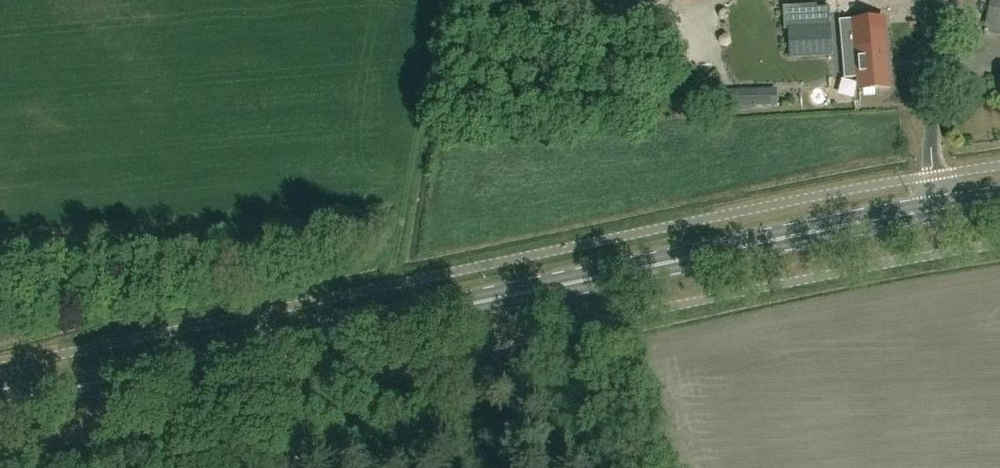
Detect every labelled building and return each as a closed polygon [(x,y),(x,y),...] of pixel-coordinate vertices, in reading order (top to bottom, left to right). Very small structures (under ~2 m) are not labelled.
[(858,5),(857,0),(792,0),(792,5),(782,5),(783,29),(787,29),(788,57),(810,56),(810,55),(829,55),(828,26),(816,27),(816,7),(858,5)] [(988,8),(983,32),(999,35),(999,10),(988,8)] [(844,78),(858,77),(859,91),(888,88),(884,45),(874,46),(872,29),(855,31),(857,48),(842,49),(844,78)] [(769,89),(737,89),(738,106),(769,105),(769,89)]
